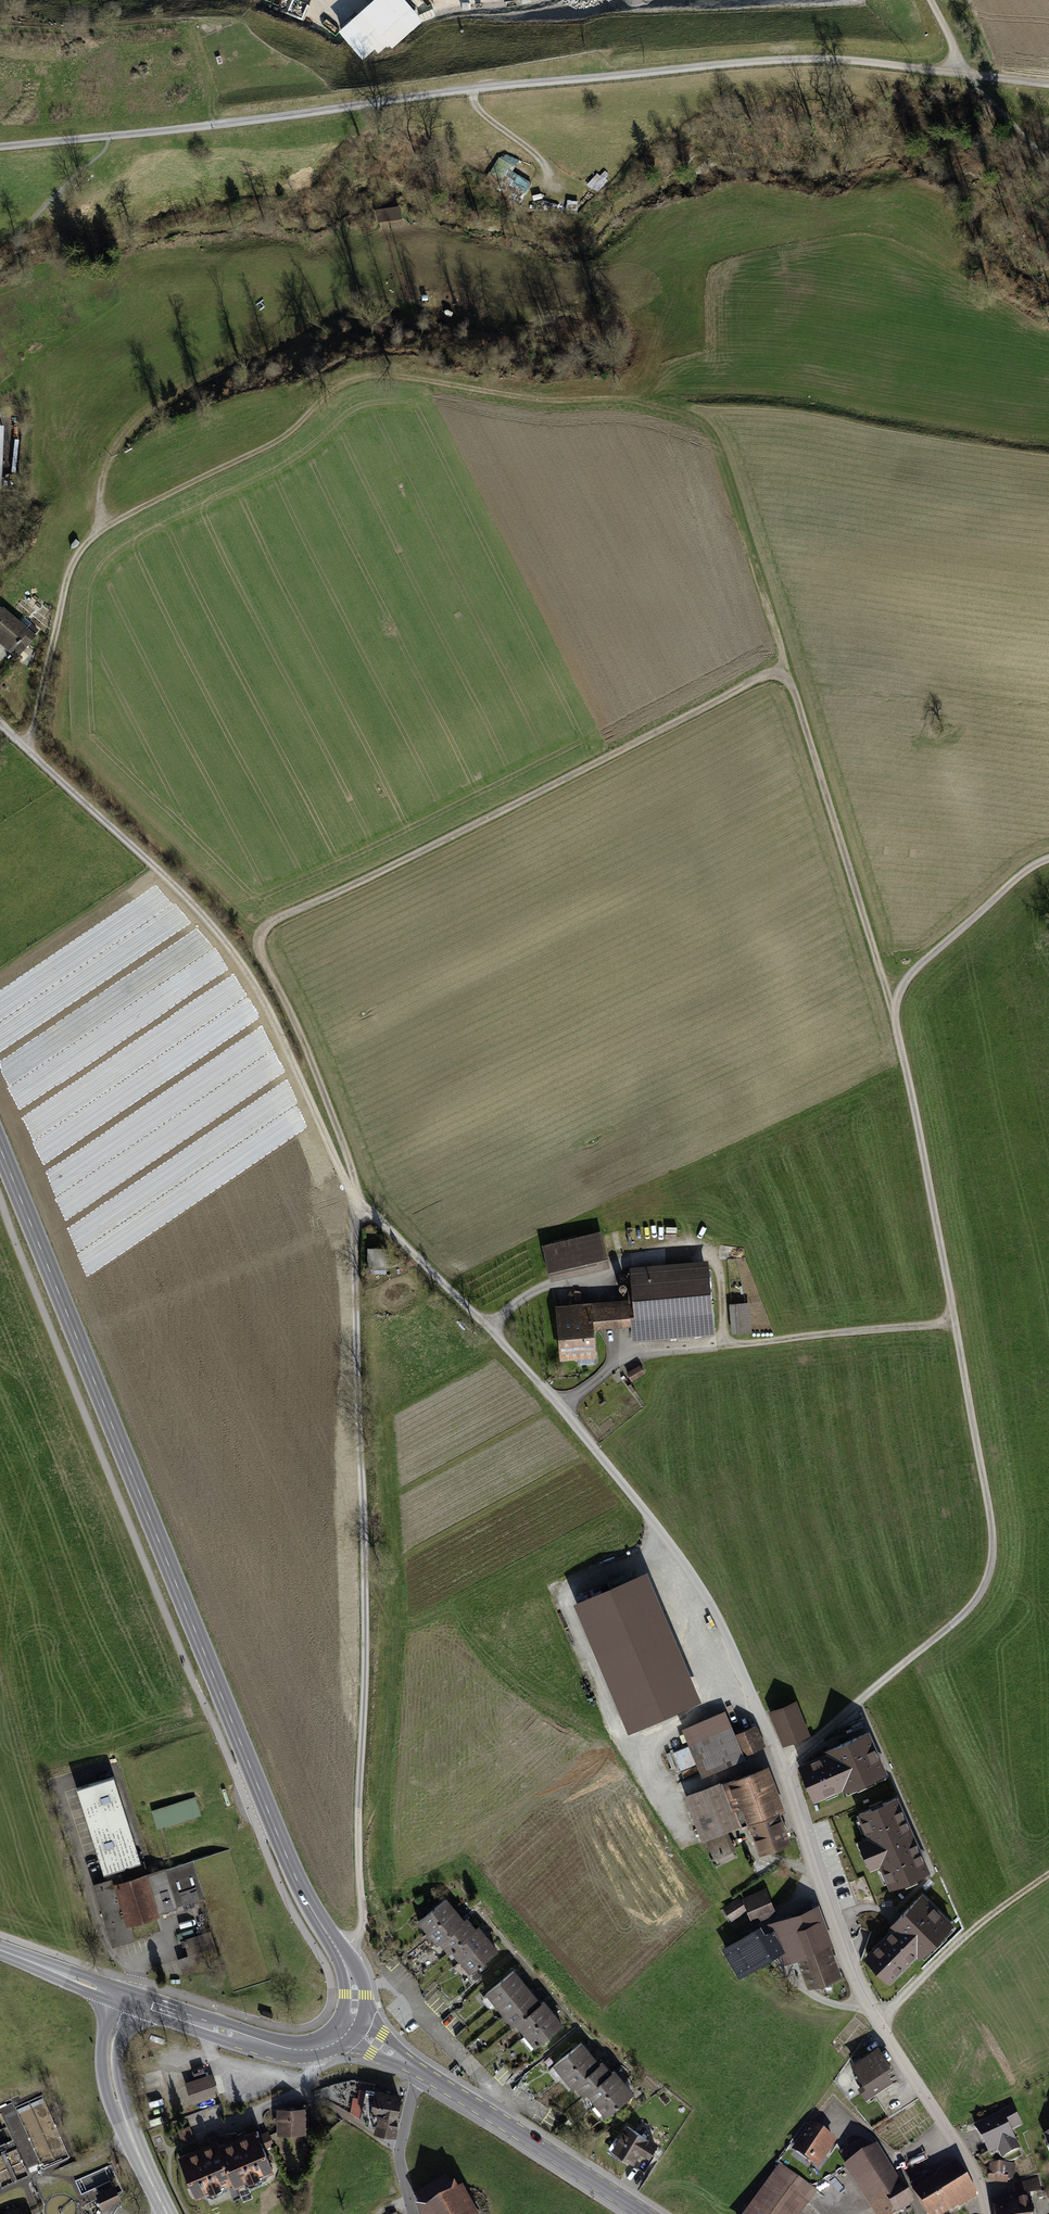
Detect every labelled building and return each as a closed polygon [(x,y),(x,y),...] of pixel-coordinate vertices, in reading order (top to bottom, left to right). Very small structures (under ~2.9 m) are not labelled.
[(392,48),(426,17),(411,0),(368,0),(337,28),(365,58),(376,49),(380,53),(389,44),(392,48)] [(505,179),(525,192),(529,185),(509,173),(505,179)] [(402,222),(402,211),(379,212),(380,223),(402,222)] [(0,612),(0,642),(10,651),(17,643),(18,644),(21,640),(27,645),(35,636),(3,608),(0,612)] [(597,1234),(545,1247),(551,1272),(603,1259),(597,1234)] [(386,1247),(368,1247),(367,1262),(386,1263),(386,1247)] [(558,1311),(562,1358),(579,1357),(579,1365),(594,1363),(593,1352),(594,1352),(592,1321),(603,1320),(603,1323),(633,1320),(634,1337),(712,1330),(707,1272),(633,1278),(633,1271),(627,1272),(629,1294),(635,1293),(636,1304),(558,1311)] [(746,1304),(736,1305),(738,1333),(751,1332),(749,1312),(747,1312),(746,1304)] [(642,1362),(628,1371),(633,1380),(647,1372),(642,1362)] [(647,1571),(572,1602),(627,1732),(702,1701),(647,1571)] [(793,1704),(775,1712),(787,1742),(805,1735),(793,1704)] [(743,1756),(730,1724),(689,1741),(702,1772),(743,1756)] [(751,1728),(738,1733),(747,1753),(760,1748),(751,1728)] [(827,1752),(798,1765),(814,1802),(848,1787),(849,1790),(888,1773),(869,1730),(825,1749),(827,1752)] [(673,1752),(681,1770),(697,1763),(690,1745),(673,1752)] [(762,1770),(722,1785),(730,1806),(732,1806),(733,1809),(735,1808),(741,1824),(742,1826),(751,1823),(761,1851),(788,1841),(762,1770)] [(113,1776),(77,1788),(106,1881),(95,1884),(113,1944),(152,1932),(147,1916),(158,1913),(157,1912),(177,1906),(176,1906),(205,1897),(193,1860),(165,1869),(145,1875),(145,1874),(140,1876),(136,1863),(140,1862),(113,1776)] [(730,1806),(722,1785),(722,1783),(704,1791),(708,1800),(692,1808),(709,1839),(724,1832),(741,1824),(735,1808),(733,1809),(732,1806),(730,1806)] [(704,1791),(687,1798),(692,1808),(708,1800),(704,1791)] [(898,1796),(858,1814),(868,1837),(859,1842),(871,1870),(881,1866),(891,1889),(931,1871),(898,1796)] [(194,1798),(153,1810),(158,1826),(199,1813),(194,1798)] [(724,1832),(709,1839),(716,1855),(734,1847),(730,1839),(727,1840),(724,1832)] [(229,1849),(193,1860),(205,1897),(234,1991),(270,1979),(229,1849)] [(923,1892),(888,1927),(892,1930),(865,1958),(891,1983),(918,1956),(921,1959),(956,1924),(923,1892)] [(763,1893),(746,1901),(753,1918),(771,1911),(763,1893)] [(738,1898),(725,1907),(733,1919),(746,1911),(738,1898)] [(445,1899),(421,1919),(430,1930),(455,1911),(445,1899)] [(781,1951),(787,1949),(790,1959),(797,1956),(798,1959),(801,1958),(811,1984),(839,1974),(816,1909),(777,1923),(780,1930),(774,1932),(780,1949),(781,1951)] [(455,1911),(430,1930),(439,1941),(442,1939),(463,1922),(455,1911)] [(463,1922),(442,1939),(451,1950),(454,1947),(475,1930),(466,1919),(463,1922)] [(475,1930),(454,1947),(463,1958),(487,1939),(478,1928),(475,1930)] [(744,1937),(756,1957),(770,1949),(761,1935),(758,1929),(744,1937)] [(217,1948),(211,1930),(183,1939),(189,1956),(179,1959),(183,1974),(221,1962),(216,1948),(217,1948)] [(780,1949),(774,1932),(773,1931),(761,1935),(770,1949),(772,1954),(780,1949)] [(487,1939),(463,1958),(472,1970),(496,1950),(487,1939)] [(489,1991),(498,2002),(523,1982),(513,1971),(489,1991)] [(498,2002),(507,2013),(532,1993),(523,1982),(498,2002)] [(507,2013),(516,2024),(519,2021),(541,2004),(532,1993),(507,2013)] [(541,2004),(519,2021),(528,2032),(552,2013),(543,2002),(541,2004)] [(263,2010),(261,2016),(271,2020),(273,2014),(263,2010)] [(561,2024),(552,2013),(528,2032),(528,2033),(523,2038),(531,2048),(561,2024)] [(581,2043),(557,2063),(566,2074),(590,2054),(581,2043)] [(878,2049),(854,2064),(872,2091),(890,2079),(884,2069),(890,2066),(878,2049)] [(590,2054),(566,2074),(575,2085),(578,2082),(599,2065),(590,2054)] [(602,2063),(599,2065),(578,2082),(587,2093),(590,2091),(611,2074),(602,2063)] [(614,2071),(611,2074),(590,2091),(599,2102),(623,2082),(626,2080),(620,2073),(618,2076),(614,2071)] [(211,2077),(188,2085),(193,2100),(216,2092),(211,2077)] [(632,2094),(623,2082),(599,2102),(608,2113),(632,2094)] [(399,2096),(366,2090),(362,2111),(368,2113),(366,2123),(370,2126),(383,2128),(382,2134),(394,2137),(398,2117),(395,2117),(399,2096)] [(282,2108),(279,2108),(279,2130),(308,2129),(308,2105),(303,2103),(303,2112),(282,2112),(282,2108)] [(1012,2108),(976,2128),(985,2145),(995,2140),(1003,2155),(1018,2148),(1008,2129),(1020,2123),(1012,2108)] [(189,2126),(178,2130),(182,2140),(193,2136),(189,2126)] [(627,2126),(614,2147),(634,2160),(642,2146),(650,2151),(655,2144),(627,2126)] [(812,2126),(796,2148),(818,2164),(834,2142),(812,2126)] [(218,2142),(217,2142),(235,2185),(272,2169),(264,2149),(274,2145),(268,2132),(258,2136),(257,2133),(259,2133),(258,2130),(245,2136),(243,2132),(229,2138),(230,2142),(220,2146),(218,2142)] [(200,2149),(180,2158),(196,2195),(232,2180),(234,2185),(235,2185),(217,2142),(213,2144),(211,2140),(198,2145),(200,2149)] [(850,2165),(876,2148),(860,2140),(841,2152),(850,2165)] [(850,2165),(882,2213),(892,2213),(911,2202),(876,2148),(850,2165)] [(775,2180),(804,2201),(794,2213),(801,2213),(818,2191),(780,2164),(744,2213),(751,2213),(775,2180)] [(1006,2165),(992,2164),(991,2179),(1006,2180),(1006,2165)] [(959,2166),(931,2183),(947,2208),(975,2191),(959,2166)] [(931,2183),(929,2185),(924,2177),(912,2185),(930,2213),(939,2213),(947,2208),(931,2183)] [(1014,2186),(1015,2193),(1018,2213),(1032,2213),(1029,2192),(1038,2190),(1036,2179),(1014,2186)] [(751,2213),(794,2213),(804,2201),(775,2180),(751,2213)] [(461,2189),(451,2195),(443,2181),(419,2195),(430,2213),(475,2213),(461,2189)] [(112,2186),(99,2192),(104,2203),(118,2197),(117,2193),(113,2186),(112,2186)] [(1007,2202),(1009,2213),(1018,2213),(1015,2197),(1015,2193),(1011,2193),(1013,2201),(1007,2202)] [(997,2204),(998,2213),(1009,2213),(1007,2202),(1003,2203),(1003,2200),(999,2200),(1000,2204),(997,2204)]
